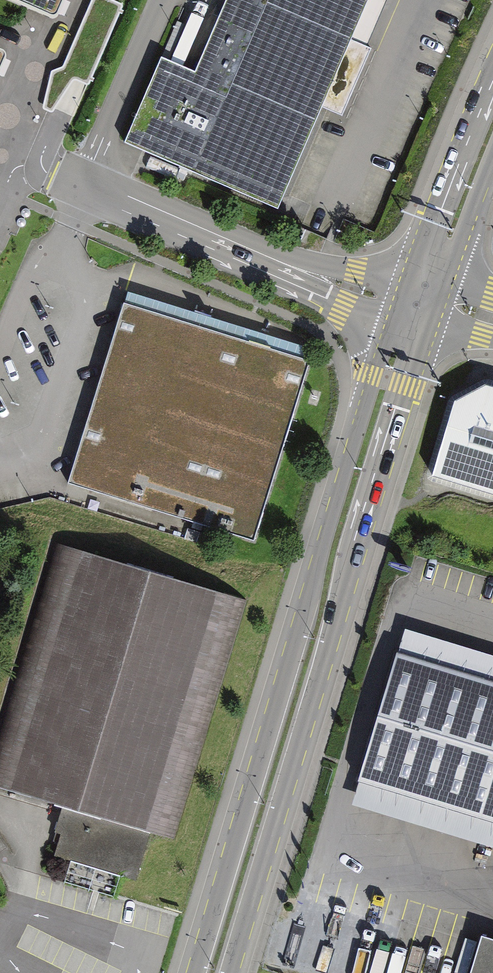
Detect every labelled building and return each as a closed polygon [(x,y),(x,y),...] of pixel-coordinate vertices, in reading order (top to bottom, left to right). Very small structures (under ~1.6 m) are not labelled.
[(57,26),(68,0),(0,0),(0,3),(57,26)] [(124,148),(277,214),(370,0),(227,0),(194,77),(161,63),(124,148)] [(16,55),(0,48),(0,91),(16,55)] [(310,357),(129,307),(70,476),(257,536),(310,357)] [(432,467),(492,486),(492,379),(486,377),(455,393),(432,467)] [(150,832),(175,840),(248,600),(54,541),(0,717),(0,787),(62,805),(55,829),(61,831),(55,851),(137,876),(150,832)] [(397,645),(492,675),(492,650),(404,623),(397,645)] [(492,815),(492,675),(397,645),(357,774),(492,815)] [(357,774),(350,799),(492,843),(492,815),(357,774)] [(476,935),(464,972),(492,972),(492,940),(476,935)]
